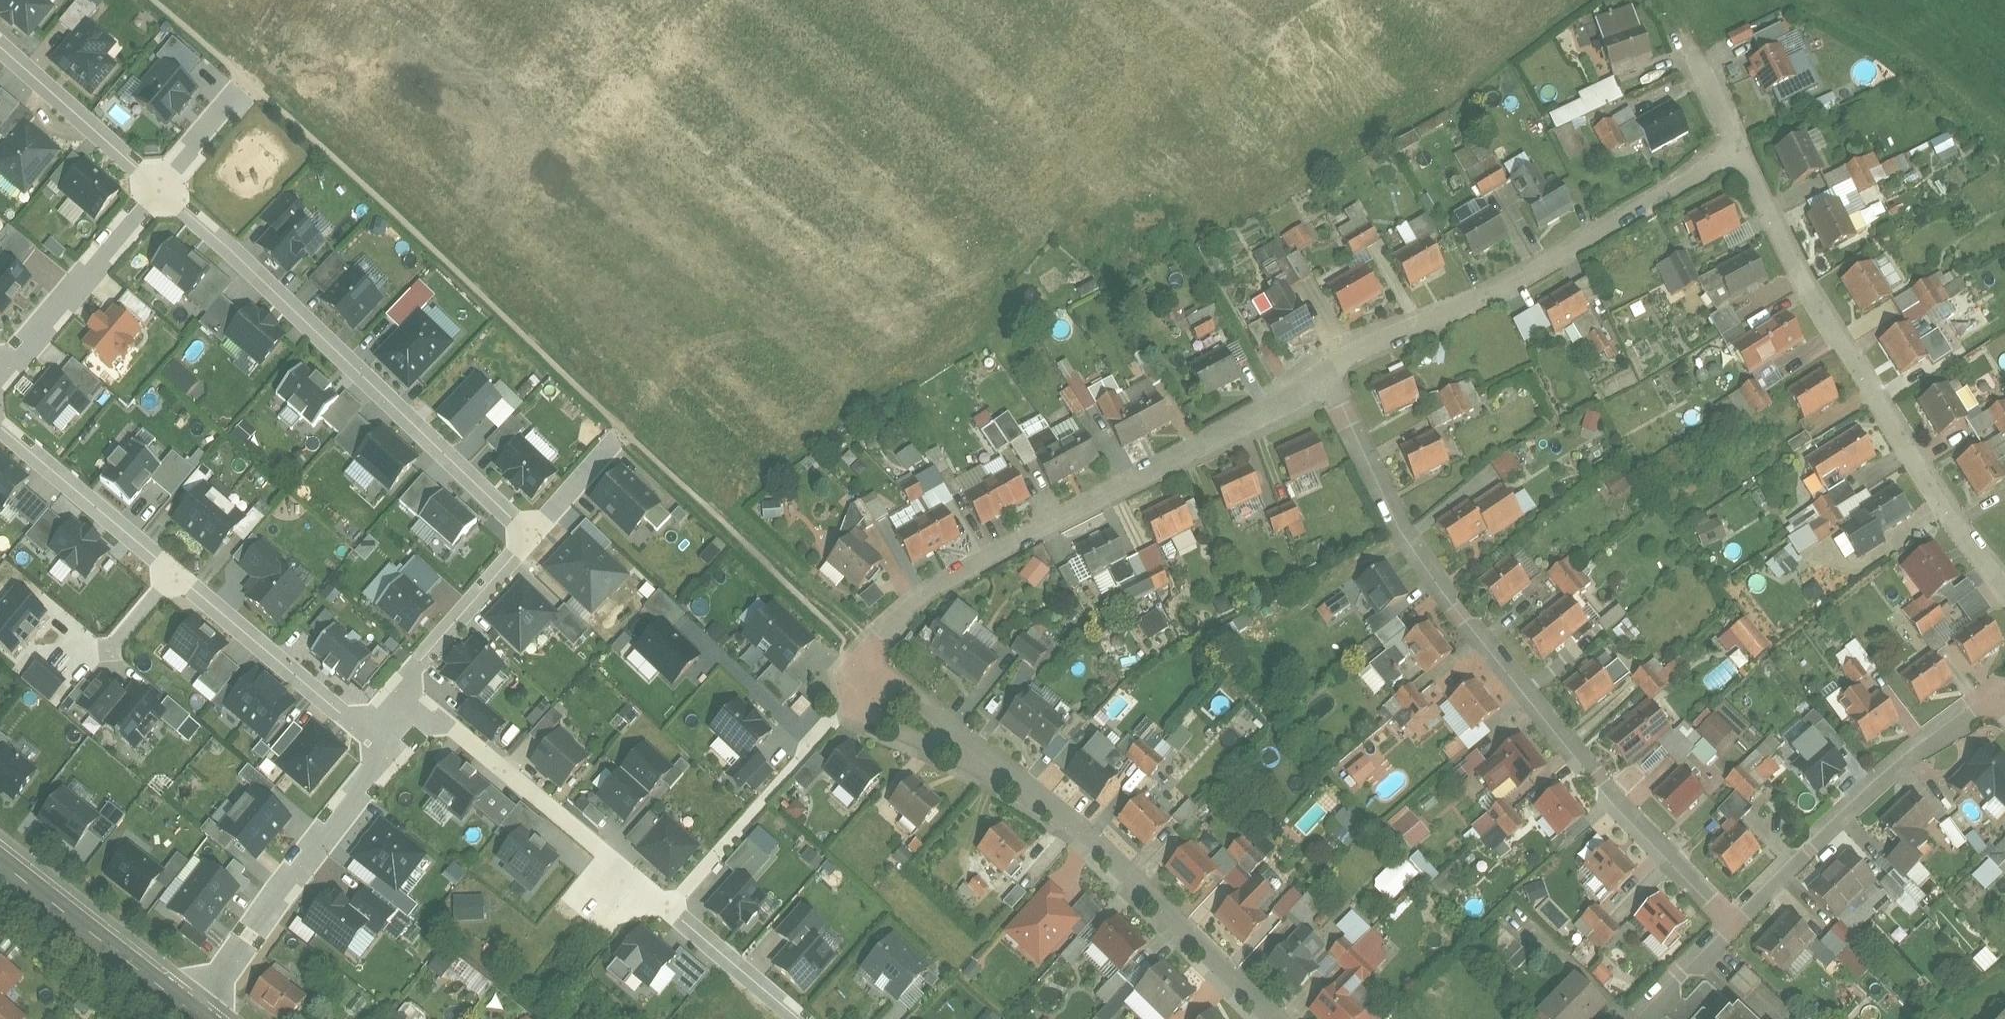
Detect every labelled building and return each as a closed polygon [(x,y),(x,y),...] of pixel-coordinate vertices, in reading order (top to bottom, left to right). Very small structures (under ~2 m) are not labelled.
[(24,33),(51,0),(0,0),(0,13),(24,33)] [(1593,17),(1613,75),(1634,68),(1632,63),(1651,56),(1633,3),(1593,17)] [(129,47),(86,16),(53,61),(95,92),(129,47)] [(1753,36),(1761,54),(1779,45),(1776,39),(1786,35),(1780,23),(1753,36)] [(1748,60),(1764,93),(1773,89),(1779,102),(1818,84),(1803,51),(1785,59),(1779,45),(1761,54),(1748,60)] [(201,86),(165,58),(133,98),(170,126),(201,86)] [(1623,97),(1613,75),(1578,91),(1581,98),(1549,113),(1556,128),(1623,97)] [(1817,110),(1834,105),(1831,93),(1814,97),(1817,110)] [(1645,136),(1652,151),(1688,133),(1671,101),(1636,119),(1630,107),(1612,117),(1627,146),(1645,136)] [(1591,127),(1605,153),(1623,144),(1608,117),(1591,127)] [(26,121),(0,153),(0,174),(26,195),(62,150),(26,121)] [(1915,170),(1967,145),(1957,125),(1906,150),(1915,170)] [(1774,147),(1791,184),(1822,170),(1805,133),(1774,147)] [(127,190),(88,159),(62,191),(100,222),(127,190)] [(1472,180),(1481,196),(1505,182),(1496,166),(1472,180)] [(1510,180),(1539,229),(1573,209),(1555,179),(1545,185),(1534,166),(1510,180)] [(259,219),(272,232),(292,212),(296,215),(301,210),(284,193),(259,219)] [(1687,214),(1702,245),(1740,227),(1725,196),(1687,214)] [(1806,214),(1825,250),(1866,229),(1858,213),(1848,218),(1838,198),(1806,214)] [(1490,208),(1456,228),(1473,258),(1507,238),(1490,208)] [(296,215),(292,212),(272,232),(258,247),(287,275),(321,240),(296,215)] [(1393,255),(1411,287),(1444,268),(1426,236),(1434,231),(1425,215),(1407,225),(1416,241),(1393,255)] [(1300,224),(1277,233),(1284,251),(1307,243),(1300,224)] [(1368,226),(1343,239),(1353,257),(1377,243),(1368,226)] [(212,266),(175,234),(149,264),(186,296),(211,267),(212,266)] [(57,241),(51,248),(66,259),(72,251),(57,241)] [(1766,281),(1751,249),(1695,278),(1711,309),(1766,281)] [(3,255),(0,259),(0,314),(3,316),(32,276),(3,255)] [(307,280),(323,295),(347,270),(331,255),(307,280)] [(1841,280),(1862,314),(1891,296),(1870,262),(1841,280)] [(1326,287),(1344,317),(1380,296),(1363,265),(1326,287)] [(230,284),(211,267),(186,296),(184,298),(204,315),(220,296),(230,284)] [(383,300),(349,268),(347,270),(323,295),(318,300),(352,332),(383,300)] [(1588,276),(1573,283),(1587,306),(1599,299),(1588,276)] [(384,316),(398,330),(418,310),(419,311),(434,296),(418,281),(384,316)] [(1572,281),(1537,301),(1539,305),(1551,326),(1555,332),(1571,323),(1582,340),(1585,338),(1595,355),(1610,346),(1587,306),(1573,283),(1572,281)] [(1263,322),(1277,349),(1313,331),(1288,283),(1264,295),(1275,315),(1263,322)] [(224,339),(243,316),(220,296),(204,315),(197,323),(220,343),(224,339)] [(126,299),(115,314),(141,335),(153,320),(126,299)] [(1180,317),(1191,340),(1222,326),(1212,302),(1180,317)] [(1551,326),(1539,305),(1512,320),(1523,343),(1551,326)] [(286,335),(251,306),(243,316),(224,339),(259,368),(286,335)] [(419,311),(418,310),(398,330),(372,358),(407,391),(453,343),(419,311)] [(90,337),(82,347),(109,369),(119,357),(123,361),(134,348),(132,346),(141,335),(115,314),(112,312),(104,321),(99,317),(87,332),(90,337)] [(1732,343),(1750,373),(1804,341),(1786,312),(1747,335),(1732,343)] [(1879,341),(1900,374),(1927,357),(1932,365),(1953,352),(1937,328),(1920,339),(1909,322),(1879,341)] [(1732,343),(1747,335),(1740,323),(1721,334),(1727,346),(1732,343)] [(1428,347),(1427,363),(1438,364),(1438,347),(1428,347)] [(1187,367),(1203,398),(1240,378),(1223,348),(1187,367)] [(72,359),(60,374),(80,390),(89,398),(101,383),(72,359)] [(167,376),(192,399),(206,384),(181,361),(167,376)] [(339,397),(304,366),(278,395),(312,426),(319,419),(339,397)] [(60,374),(50,367),(19,404),(49,428),(80,390),(60,374)] [(1074,369),(1060,375),(1065,388),(1058,391),(1068,416),(1090,407),(1074,369)] [(1820,369),(1785,390),(1803,421),(1838,400),(1820,369)] [(1405,372),(1370,388),(1383,417),(1418,401),(1405,372)] [(473,373),(434,414),(461,440),(501,399),(473,373)] [(1426,419),(1432,432),(1482,408),(1469,381),(1439,396),(1445,409),(1426,419)] [(1917,401),(1938,435),(1968,416),(1947,383),(1917,401)] [(362,408),(344,391),(339,397),(319,419),(337,436),(356,415),(362,408)] [(1095,404),(1119,449),(1170,421),(1154,392),(1123,410),(1114,394),(1095,404)] [(376,432),(356,415),(337,436),(332,442),(352,460),(376,432)] [(486,443),(501,457),(520,437),(525,431),(510,417),(486,443)] [(1025,441),(1050,487),(1098,462),(1082,432),(1080,433),(1072,419),(1050,431),(1049,428),(1025,441)] [(418,458),(381,426),(376,432),(352,460),(389,492),(418,458)] [(1841,478),(1874,457),(1856,429),(1806,461),(1827,494),(1844,483),(1841,478)] [(1789,451),(1806,439),(1801,431),(1783,443),(1789,451)] [(1398,449),(1414,480),(1448,463),(1432,432),(1398,449)] [(557,472),(520,437),(501,457),(492,466),(530,501),(557,472)] [(1277,454),(1290,483),(1327,467),(1313,437),(1277,454)] [(159,467),(129,442),(98,479),(128,504),(149,479),(159,467)] [(908,444),(891,456),(903,471),(919,460),(908,444)] [(1977,497),(2004,479),(2004,481),(2004,459),(1995,465),(1982,446),(1955,463),(1977,497)] [(1506,449),(1486,463),(1499,482),(1519,469),(1506,449)] [(0,452),(0,509),(5,503),(20,485),(28,474),(0,452)] [(172,452),(159,467),(149,479),(171,498),(194,471),(172,452)] [(662,497),(623,462),(588,501),(627,535),(662,497)] [(1213,484),(1227,512),(1262,496),(1248,467),(1213,484)] [(964,496),(983,528),(1029,501),(1011,469),(964,496)] [(1612,500),(1629,484),(1618,473),(1601,489),(1612,500)] [(419,519),(443,492),(423,475),(400,502),(419,519)] [(245,516),(205,483),(172,522),(212,556),(245,516)] [(1853,497),(1844,483),(1827,494),(1823,496),(1832,510),(1835,508),(1853,497)] [(1840,528),(1858,558),(1883,543),(1878,535),(1911,515),(1893,484),(1871,498),(1859,505),(1864,514),(1846,525),(1840,528)] [(48,510),(20,485),(5,503),(34,527),(48,510)] [(1437,522),(1455,549),(1485,530),(1489,537),(1520,517),(1500,487),(1471,506),(1468,501),(1437,522)] [(1871,498),(1866,489),(1853,497),(1835,508),(1846,525),(1864,514),(1859,505),(1871,498)] [(478,521),(443,491),(443,492),(419,519),(417,522),(452,552),(478,521)] [(1140,516),(1155,547),(1194,528),(1179,497),(1140,516)] [(1292,504),(1267,515),(1274,533),(1299,522),(1292,504)] [(894,535),(912,566),(959,539),(941,508),(894,535)] [(44,556),(48,551),(68,527),(48,510),(34,527),(24,539),(44,556)] [(1712,518),(1689,530),(1699,549),(1722,537),(1712,518)] [(569,536),(571,538),(578,530),(603,553),(610,545),(584,520),(569,536)] [(48,551),(86,583),(111,552),(72,521),(68,527),(48,551)] [(571,538),(541,570),(589,616),(627,576),(603,553),(578,530),(571,538)] [(1110,531),(1075,548),(1091,578),(1106,571),(1115,588),(1118,587),(1134,578),(1126,562),(1110,531)] [(242,566),(261,543),(252,535),(233,558),(242,566)] [(364,536),(350,552),(360,560),(374,545),(364,536)] [(843,579),(858,592),(881,565),(848,537),(817,573),(835,589),(843,579)] [(706,567),(721,546),(711,539),(696,559),(706,567)] [(275,624),(312,579),(263,540),(261,543),(242,566),(240,569),(258,583),(245,600),(275,624)] [(1923,596),(1926,600),(1930,598),(1949,584),(1959,577),(1934,542),(1902,565),(1923,596)] [(1155,547),(1137,556),(1154,590),(1167,584),(1159,567),(1164,564),(1155,547)] [(1137,556),(1126,562),(1134,578),(1118,587),(1127,604),(1154,590),(1137,556)] [(414,559),(399,576),(424,598),(440,581),(414,559)] [(1032,559),(1020,577),(1036,588),(1048,571),(1032,559)] [(1478,583),(1500,610),(1530,585),(1508,559),(1478,583)] [(1355,583),(1377,615),(1388,608),(1408,594),(1386,562),(1355,583)] [(1548,574),(1567,599),(1583,587),(1563,562),(1548,574)] [(424,598),(399,576),(372,607),(407,637),(434,606),(424,598)] [(556,612),(520,579),(481,620),(519,655),(548,625),(558,614),(556,612)] [(1953,589),(1949,584),(1930,598),(1940,613),(1974,589),(1968,579),(1953,589)] [(864,610),(880,597),(869,585),(854,598),(864,610)] [(1977,587),(1974,589),(1940,613),(1945,620),(1956,635),(1984,615),(1992,610),(1977,587)] [(14,661),(50,618),(39,609),(16,590),(0,609),(0,649),(14,661)] [(661,619),(671,628),(683,615),(658,591),(642,608),(658,622),(661,619)] [(1341,593),(1317,610),(1325,622),(1350,605),(1341,593)] [(1923,596),(1914,602),(1933,629),(1945,620),(1940,613),(1930,598),(1926,600),(1923,596)] [(39,609),(50,618),(61,627),(70,617),(47,599),(39,609)] [(1521,633),(1541,659),(1587,625),(1567,599),(1521,633)] [(815,640),(777,601),(742,635),(773,666),(781,674),(785,670),(815,640)] [(1902,610),(1921,637),(1933,629),(1914,602),(1902,610)] [(917,642),(977,688),(996,663),(963,638),(977,620),(955,603),(940,623),(934,619),(917,642)] [(563,605),(556,612),(558,614),(548,625),(572,648),(589,630),(563,605)] [(1618,605),(1596,623),(1605,634),(1627,616),(1618,605)] [(1154,607),(1133,620),(1145,640),(1166,627),(1154,607)] [(1396,619),(1388,608),(1377,615),(1365,623),(1373,636),(1396,619)] [(1951,639),(1970,665),(2003,641),(1984,615),(1956,635),(1951,639)] [(1217,640),(1249,628),(1244,616),(1212,629),(1217,640)] [(1712,638),(1723,652),(1733,644),(1746,662),(1765,648),(1742,616),(1712,638)] [(225,647),(189,618),(165,647),(201,676),(219,655),(225,647)] [(671,628),(661,619),(658,622),(631,651),(670,687),(700,655),(671,628)] [(1409,635),(1396,619),(1373,636),(1385,653),(1409,635)] [(372,653),(334,622),(310,652),(347,683),(349,681),(372,653)] [(1411,653),(1425,672),(1448,654),(1425,623),(1409,635),(1385,653),(1368,666),(1385,688),(1391,683),(1392,686),(1403,678),(1397,670),(1394,672),(1391,668),(1411,653)] [(1012,651),(1034,667),(1044,653),(1022,637),(1012,651)] [(504,667),(472,638),(439,676),(469,702),(471,704),(476,699),(504,667)] [(1841,669),(1853,686),(1875,670),(1855,642),(1845,649),(1854,660),(1841,669)] [(372,653),(349,681),(362,692),(389,660),(376,649),(372,653)] [(1736,652),(1701,679),(1710,692),(1746,665),(1736,652)] [(1899,676),(1920,704),(1953,681),(1932,652),(1899,676)] [(238,671),(219,655),(201,676),(197,681),(216,697),(238,671)] [(23,681),(50,704),(67,684),(40,661),(23,681)] [(1560,686),(1584,715),(1616,690),(1613,687),(1627,676),(1616,662),(1601,674),(1591,662),(1560,686)] [(781,674),(773,666),(756,683),(781,708),(802,686),(785,670),(781,674)] [(1647,668),(1632,679),(1650,701),(1664,689),(1647,668)] [(295,701),(255,669),(223,710),(262,741),(295,701)] [(1410,684),(1417,693),(1434,680),(1427,671),(1410,684)] [(99,724),(124,693),(101,674),(91,686),(75,706),(74,707),(98,726),(99,724)] [(1476,678),(1446,702),(1470,732),(1500,709),(1476,678)] [(75,706),(91,686),(82,679),(66,699),(75,706)] [(1410,685),(1393,699),(1410,720),(1427,706),(1410,685)] [(999,725),(1021,743),(1027,736),(1045,751),(1056,737),(1071,718),(1030,686),(999,725)] [(157,709),(129,687),(124,693),(99,724),(133,750),(157,719),(162,713),(157,709)] [(1851,720),(1867,743),(1898,721),(1879,693),(1869,700),(1861,688),(1846,699),(1840,691),(1825,701),(1842,726),(1851,720)] [(1121,693),(1104,714),(1116,724),(1133,703),(1121,693)] [(166,698),(157,709),(162,713),(157,719),(176,734),(190,716),(166,698)] [(471,704),(469,702),(456,717),(489,743),(505,723),(476,699),(471,704)] [(771,733),(736,700),(708,730),(744,763),(753,753),(771,733)] [(1603,737),(1626,766),(1670,732),(1647,702),(1603,737)] [(1704,707),(1687,726),(1719,754),(1736,736),(1704,707)] [(348,748),(313,719),(302,731),(279,759),(274,765),(309,794),(348,748)] [(1785,740),(1802,728),(1797,721),(1779,733),(1785,740)] [(1820,741),(1832,754),(1843,744),(1822,721),(1811,731),(1820,741)] [(1659,748),(1680,769),(1686,763),(1682,759),(1701,741),(1684,723),(1659,748)] [(279,759),(302,731),(293,724),(270,751),(279,759)] [(592,753),(562,725),(532,758),(562,786),(592,753)] [(1052,764),(1067,746),(1056,737),(1045,751),(1041,755),(1052,764)] [(1473,774),(1487,790),(1506,774),(1518,789),(1543,767),(1517,737),(1486,763),(1473,774)] [(1065,776),(1095,801),(1126,763),(1097,739),(1084,754),(1066,775),(1065,776)] [(646,740),(622,767),(652,794),(676,767),(646,740)] [(8,741),(0,751),(0,789),(15,801),(41,768),(8,741)] [(1139,741),(1126,757),(1149,777),(1163,762),(1139,741)] [(1791,768),(1815,794),(1844,768),(1832,754),(1820,741),(1791,768)] [(1052,764),(1066,775),(1084,754),(1070,742),(1067,746),(1052,764)] [(1986,805),(1993,799),(2004,811),(2004,758),(1990,743),(1948,784),(1958,795),(1967,786),(1986,805)] [(824,771),(858,801),(882,774),(848,744),(828,766),(824,771)] [(1473,774),(1486,763),(1476,751),(1456,768),(1466,780),(1473,774)] [(774,772),(753,753),(744,763),(727,782),(741,795),(747,789),(753,795),(774,772)] [(491,785),(451,754),(421,791),(461,823),(491,785)] [(815,755),(792,781),(805,793),(824,771),(828,766),(815,755)] [(1360,756),(1342,770),(1354,785),(1372,771),(1360,756)] [(1724,783),(1735,793),(1745,803),(1758,789),(1751,782),(1755,777),(1742,764),(1724,783)] [(251,787),(265,799),(274,788),(246,765),(237,776),(251,787)] [(622,767),(598,793),(628,820),(652,794),(622,767)] [(1652,796),(1677,820),(1704,793),(1680,769),(1652,796)] [(889,805),(918,831),(940,807),(911,781),(889,805)] [(104,815),(63,785),(38,821),(78,851),(104,815)] [(1535,806),(1558,836),(1567,829),(1584,816),(1560,786),(1535,806)] [(265,799),(251,787),(217,828),(232,840),(254,858),(288,817),(265,799)] [(1730,820),(1735,825),(1751,809),(1745,803),(1735,793),(1716,812),(1727,823),(1730,820)] [(1901,846),(1919,864),(1937,846),(1922,831),(1934,819),(1910,793),(1879,823),(1901,846)] [(1468,825),(1478,837),(1492,824),(1506,839),(1523,823),(1499,797),(1468,825)] [(1118,822),(1144,846),(1164,824),(1139,801),(1118,822)] [(1172,818),(1181,827),(1192,815),(1197,810),(1188,801),(1172,818)] [(1400,807),(1383,826),(1409,850),(1426,831),(1400,807)] [(703,846),(667,814),(636,849),(672,881),(703,846)] [(1201,823),(1192,815),(1181,827),(1176,833),(1185,841),(1201,823)] [(1591,826),(1584,816),(1567,829),(1575,839),(1591,826)] [(427,853),(381,817),(349,858),(375,878),(395,894),(397,891),(427,853)] [(232,840),(217,828),(208,819),(199,830),(223,850),(232,840)] [(1949,819),(1939,827),(1956,850),(1967,842),(1964,838),(1949,819)] [(1726,834),(1707,852),(1731,876),(1758,850),(1735,825),(1730,820),(1727,823),(1721,829),(1726,834)] [(976,851),(1010,881),(1020,870),(1013,864),(1025,850),(998,826),(976,851)] [(561,857),(525,827),(499,858),(535,888),(561,857)] [(1492,827),(1479,838),(1495,857),(1508,847),(1492,827)] [(1974,832),(1964,838),(1967,842),(1977,856),(1987,849),(1974,832)] [(1986,856),(1998,868),(2004,861),(2004,837),(1986,856)] [(915,838),(906,849),(917,859),(927,849),(915,838)] [(1225,855),(1247,876),(1264,859),(1242,838),(1225,855)] [(166,867),(131,840),(104,875),(139,902),(166,867)] [(1585,866),(1610,892),(1634,870),(1609,843),(1585,866)] [(1167,868),(1194,893),(1215,870),(1188,846),(1167,868)] [(1919,864),(1901,846),(1885,862),(1894,870),(1904,881),(1907,878),(1920,865),(1919,864)] [(1413,852),(1405,859),(1426,881),(1434,874),(1413,852)] [(1875,884),(1845,852),(1806,889),(1835,921),(1875,884)] [(1387,902),(1414,873),(1395,856),(1368,884),(1387,902)] [(236,889),(200,862),(164,910),(200,937),(236,889)] [(770,895),(740,870),(708,908),(738,934),(770,895)] [(1894,870),(1887,877),(1901,892),(1911,883),(1907,878),(1904,881),(1894,870)] [(973,874),(961,885),(975,900),(987,889),(973,874)] [(1887,877),(1877,886),(1893,903),(1903,894),(1901,892),(1887,877)] [(395,894),(375,878),(367,888),(406,918),(416,905),(397,891),(395,894)] [(1217,916),(1245,942),(1266,919),(1254,908),(1268,893),(1255,882),(1241,897),(1237,893),(1217,916)] [(1527,904),(1545,896),(1538,882),(1521,889),(1527,904)] [(1048,883),(1004,933),(1040,964),(1070,931),(1078,921),(1069,914),(1059,904),(1064,898),(1048,883)] [(1017,886),(1004,902),(1013,910),(1026,894),(1017,886)] [(349,907),(326,889),(300,924),(343,956),(365,926),(369,921),(349,907)] [(1286,919),(1304,900),(1292,889),(1272,910),(1284,921),(1286,919)] [(361,890),(349,907),(369,921),(365,926),(377,935),(393,913),(361,890)] [(1633,920),(1668,952),(1680,939),(1674,933),(1685,921),(1657,894),(1633,920)] [(449,921),(490,921),(490,895),(449,895),(449,921)] [(1286,919),(1299,932),(1302,929),(1322,908),(1309,895),(1304,900),(1286,919)] [(1085,897),(1069,914),(1078,921),(1070,931),(1078,938),(1102,912),(1085,897)] [(1548,900),(1538,909),(1557,929),(1567,920),(1548,900)] [(1578,924),(1601,947),(1619,930),(1596,906),(1578,924)] [(1786,913),(1753,947),(1782,974),(1815,940),(1786,913)] [(1091,942),(1122,971),(1146,945),(1115,917),(1091,942)] [(1517,969),(1530,956),(1495,921),(1483,934),(1517,969)] [(1839,923),(1830,933),(1847,949),(1856,939),(1839,923)] [(639,925),(611,959),(647,988),(659,973),(675,954),(639,925)] [(814,938),(804,928),(771,962),(802,991),(834,956),(814,938)] [(1268,964),(1296,991),(1317,969),(1309,961),(1322,949),(1302,929),(1299,932),(1268,964)] [(932,962),(896,930),(860,970),(896,1002),(932,962)] [(1830,933),(1818,945),(1857,982),(1868,969),(1847,949),(1830,933)] [(1344,938),(1328,954),(1348,974),(1360,986),(1376,970),(1344,938)] [(1982,947),(1969,959),(1981,972),(1994,961),(1982,947)] [(679,949),(675,954),(659,973),(689,998),(709,973),(679,949)] [(1,1001),(22,978),(0,959),(0,1018),(22,1018),(1,1001)] [(1163,1018),(1171,1018),(1194,995),(1163,966),(1137,994),(1163,1018)] [(1745,966),(1729,982),(1746,999),(1762,982),(1745,966)] [(250,994),(282,1017),(302,990),(270,967),(250,994)] [(1317,1018),(1358,1018),(1360,1017),(1346,1004),(1362,988),(1360,986),(1348,974),(1310,1013),(1317,1018)] [(1539,1018),(1594,1018),(1605,1008),(1572,975),(1534,1014),(1539,1018)] [(1726,1011),(1719,1018),(1747,1018),(1735,1008),(1729,1014),(1726,1011)]
